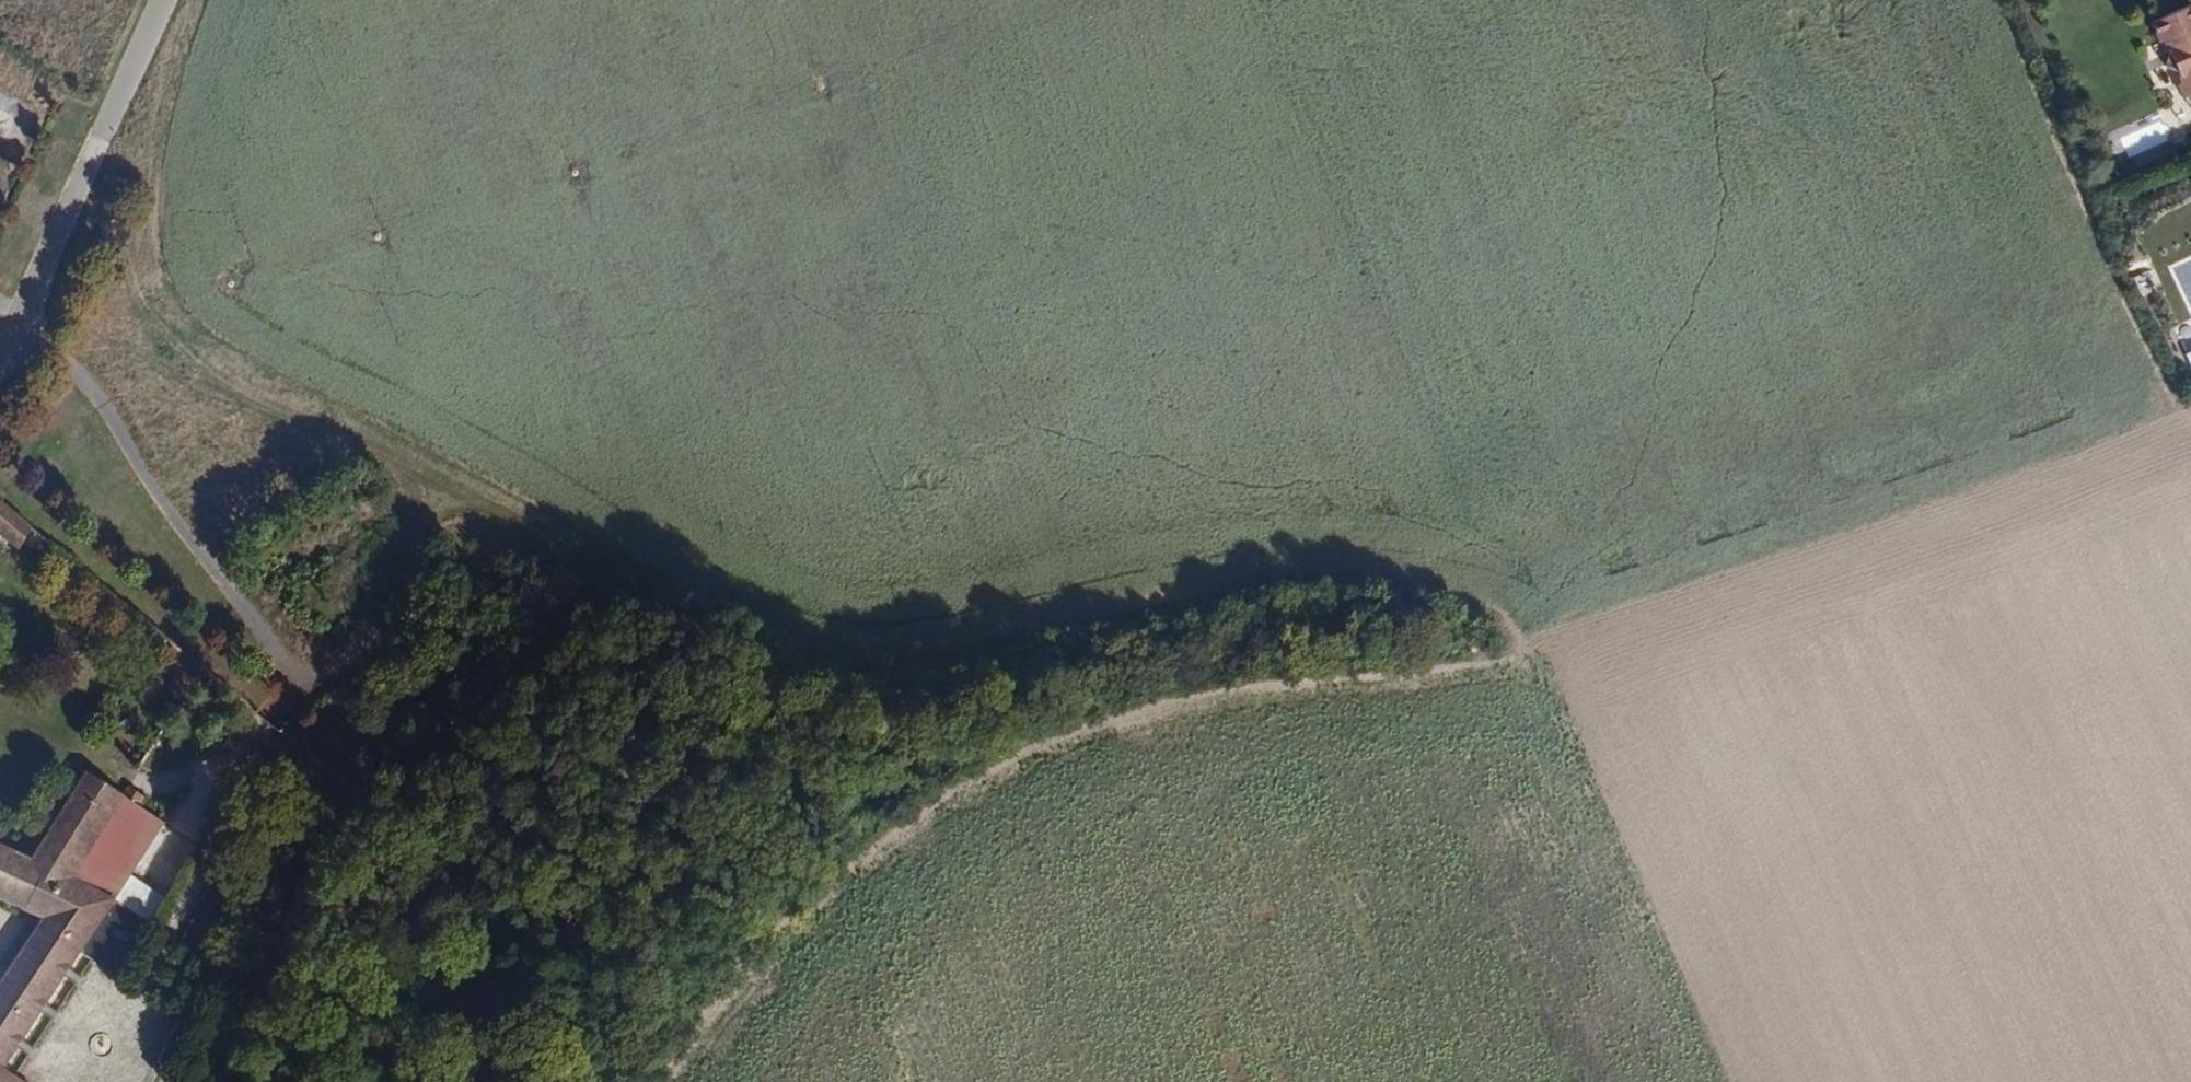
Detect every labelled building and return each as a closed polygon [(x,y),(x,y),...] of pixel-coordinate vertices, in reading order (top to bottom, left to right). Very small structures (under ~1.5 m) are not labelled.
[(2185,12),(2146,30),(2155,50),(2159,48),(2164,60),(2158,74),(2172,79),(2177,90),(2173,92),(2183,115),(2190,112),(2190,26),(2185,12)] [(17,550),(22,541),(31,549),(39,534),(0,503),(0,536),(17,550)] [(174,642),(147,683),(179,703),(204,667),(174,642)] [(43,918),(0,983),(0,1081),(22,1081),(2,1068),(78,952),(116,977),(151,924),(113,899),(162,822),(137,808),(144,797),(128,787),(123,795),(87,772),(32,860),(0,844),(0,898),(43,918)]
